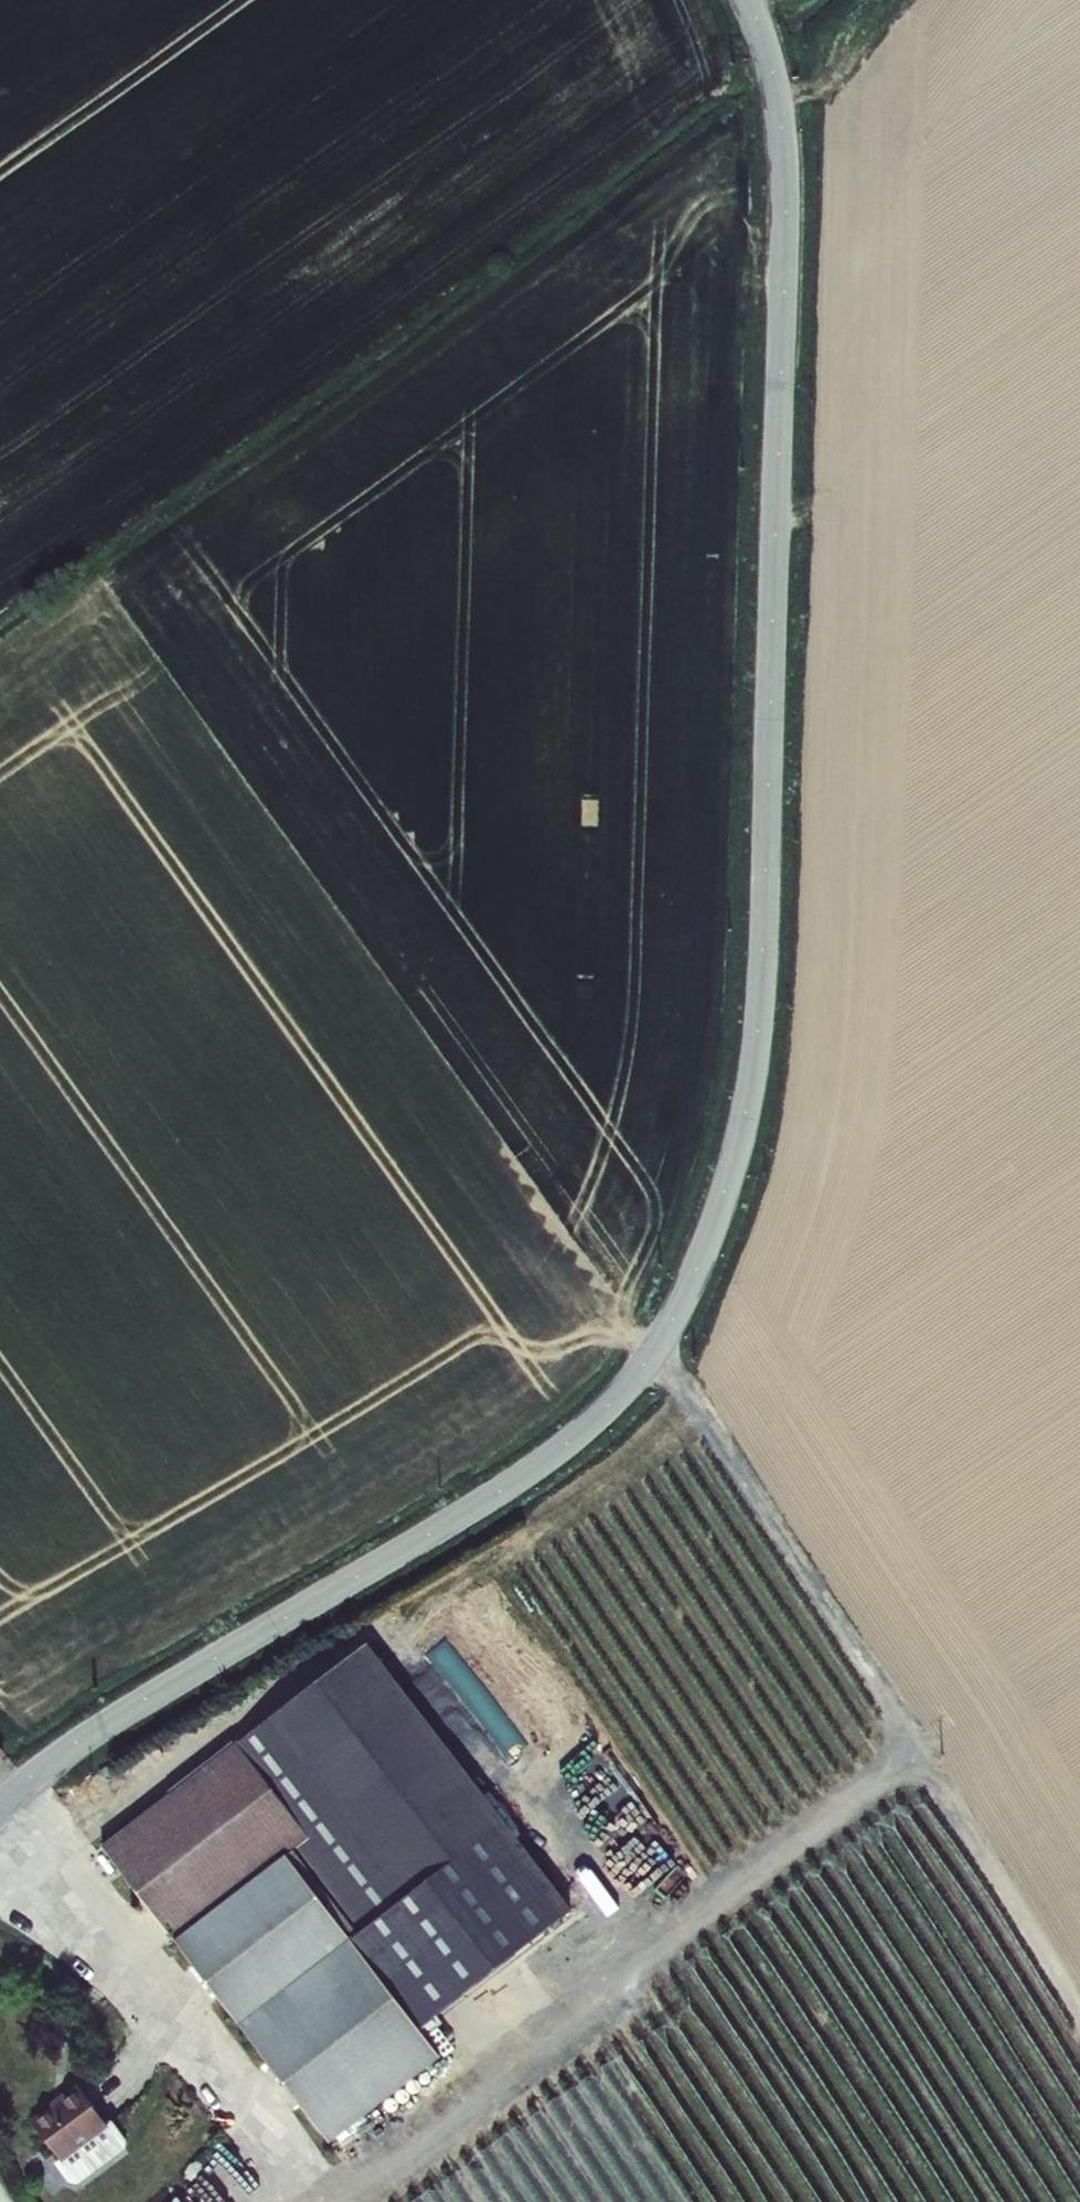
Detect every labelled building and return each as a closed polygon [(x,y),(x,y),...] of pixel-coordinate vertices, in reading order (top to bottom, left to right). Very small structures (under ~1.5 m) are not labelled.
[(373,1645),(105,1847),(332,2140),(441,2057),(419,2029),(570,1907),(373,1645)] [(106,2126),(76,2087),(30,2122),(59,2160),(62,2163),(108,2129),(106,2126)] [(112,2122),(106,2126),(108,2129),(62,2163),(59,2160),(55,2164),(69,2185),(78,2186),(126,2151),(128,2143),(112,2122)]
